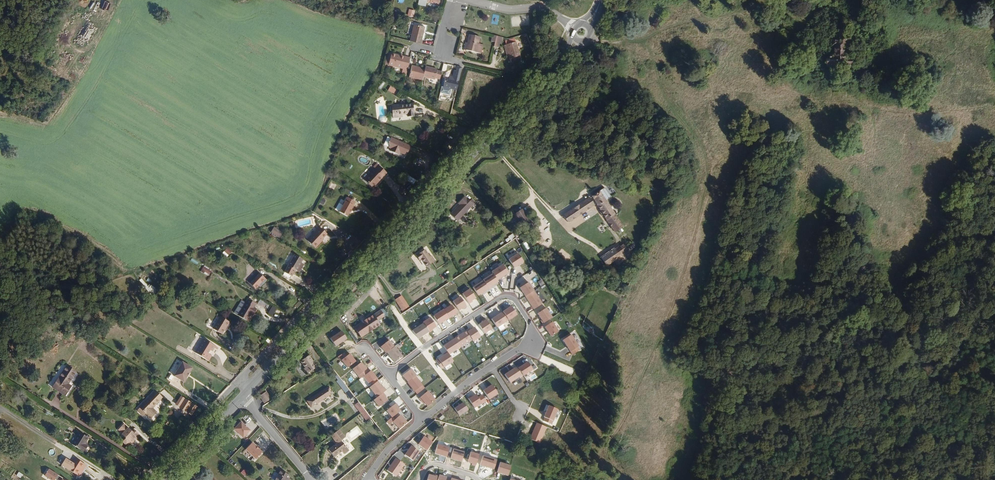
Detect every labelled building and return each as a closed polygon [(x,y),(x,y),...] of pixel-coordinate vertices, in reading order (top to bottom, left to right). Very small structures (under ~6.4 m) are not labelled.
[(89,40),(97,23),(92,21),(83,37),(89,40)] [(423,38),(427,26),(416,23),(411,40),(423,43),(424,39),(423,38)] [(481,54),(483,45),(479,44),(481,37),(470,34),(468,43),(466,50),(481,54)] [(521,60),(516,42),(506,45),(509,55),(512,63),(521,60)] [(408,71),(411,58),(392,53),(392,55),(389,66),(404,70),(408,71)] [(595,67),(596,62),(587,60),(584,68),(589,69),(588,71),(594,73),(594,70),(597,70),(598,68),(595,67)] [(423,77),(425,70),(420,69),(416,68),(416,66),(412,65),(409,77),(422,80),(423,77)] [(440,80),(442,72),(437,71),(437,69),(426,66),(425,70),(423,77),(435,80),(435,78),(440,80)] [(454,96),(457,84),(453,83),(453,85),(444,82),(441,92),(454,96)] [(416,115),(414,103),(392,105),(394,120),(401,119),(401,115),(409,114),(409,116),(416,115)] [(410,153),(413,147),(391,137),(389,144),(393,146),(391,151),(401,156),(402,153),(407,155),(409,153),(410,153)] [(376,188),(391,173),(381,163),(378,167),(367,178),(376,188)] [(619,227),(602,202),(607,198),(601,190),(588,198),(598,216),(609,233),(619,227)] [(360,200),(352,196),(350,200),(358,204),(360,200)] [(457,223),(470,210),(474,205),(475,204),(471,200),(469,202),(465,198),(458,205),(459,206),(456,210),(450,216),(457,223)] [(356,209),(358,204),(350,200),(344,211),(352,216),(354,212),(356,209)] [(567,220),(590,205),(586,200),(564,214),(567,220)] [(537,228),(525,210),(516,217),(528,234),(537,228)] [(325,238),(330,233),(322,226),(310,239),(319,247),(326,239),(325,238)] [(280,238),(283,232),(274,227),(271,233),(280,238)] [(536,248),(545,242),(539,234),(530,240),(536,248)] [(613,265),(626,256),(620,246),(591,265),(594,270),(610,260),(613,265)] [(226,256),(231,251),(227,247),(222,253),(226,256)] [(429,259),(431,258),(426,251),(415,258),(419,262),(421,261),(426,268),(432,264),(429,259)] [(300,270),(306,258),(297,253),(291,264),(300,270)] [(523,261),(517,253),(508,259),(513,267),(523,261)] [(493,269),(503,264),(501,261),(492,266),(493,269)] [(503,264),(492,271),(493,273),(497,280),(501,278),(501,277),(504,275),(505,275),(509,273),(503,264)] [(260,287),(270,276),(261,267),(251,278),(260,287)] [(497,280),(493,273),(482,279),(483,280),(488,288),(498,281),(497,280)] [(158,285),(152,280),(149,284),(155,289),(158,285)] [(483,280),(473,286),(478,295),(482,292),(483,294),(489,290),(488,288),(483,280)] [(533,290),(527,282),(519,288),(524,296),(533,290)] [(470,289),(463,294),(469,303),(472,301),(476,298),(470,289)] [(533,290),(524,296),(533,309),(541,303),(533,290)] [(395,299),(402,311),(409,306),(402,295),(395,299)] [(258,305),(260,301),(250,296),(240,314),(249,319),(254,312),(256,313),(260,306),(258,305)] [(451,304),(444,309),(449,318),(457,313),(451,304)] [(271,316),(276,308),(271,305),(267,312),(271,316)] [(517,314),(511,305),(503,311),(508,319),(517,314)] [(360,338),(379,325),(377,322),(384,317),(382,314),(390,309),(388,306),(354,328),(355,330),(360,338)] [(406,317),(414,311),(412,308),(404,314),(406,317)] [(551,317),(545,308),(536,313),(540,319),(543,323),(551,317)] [(506,321),(501,312),(491,318),(497,327),(506,321)] [(223,336),(231,321),(221,315),(212,330),(223,336)] [(418,339),(437,327),(431,318),(412,329),(418,339)] [(482,320),(482,321),(478,324),(484,333),(492,328),(485,318),(482,320)] [(551,322),(544,327),(550,336),(558,331),(551,322)] [(469,328),(466,330),(472,339),(473,341),(480,336),(474,327),(470,329),(469,328)] [(346,338),(341,330),(329,338),(334,346),(346,338)] [(472,339),(466,330),(455,338),(460,346),(472,339)] [(578,345),(571,334),(563,340),(572,354),(580,349),(577,346),(578,345)] [(451,340),(451,341),(448,343),(447,343),(443,345),(447,351),(447,352),(449,354),(460,346),(455,338),(451,340)] [(213,351),(216,346),(203,339),(194,354),(209,362),(213,356),(209,354),(211,350),(213,351)] [(394,346),(389,340),(381,346),(386,352),(387,352),(394,346)] [(402,356),(394,346),(387,352),(394,362),(402,356)] [(346,356),(343,352),(337,356),(340,360),(346,356)] [(444,354),(435,360),(441,368),(453,361),(449,354),(447,352),(444,354)] [(351,356),(349,353),(346,356),(341,360),(347,367),(355,361),(353,358),(352,358),(351,356)] [(318,367),(310,355),(301,361),(306,367),(303,369),(307,374),(318,367)] [(350,369),(356,375),(359,372),(361,374),(367,368),(360,360),(350,369)] [(183,381),(191,367),(181,361),(173,376),(183,381)] [(527,361),(518,367),(523,375),(532,369),(527,361)] [(67,384),(75,371),(65,365),(51,388),(65,396),(71,386),(67,384)] [(416,375),(411,368),(402,375),(404,378),(403,378),(406,382),(416,375)] [(514,368),(504,374),(509,382),(519,376),(514,368)] [(368,383),(370,381),(376,377),(370,370),(363,376),(368,383)] [(415,376),(407,382),(411,387),(411,388),(413,391),(414,390),(422,385),(415,376)] [(491,384),(488,386),(483,390),(489,399),(497,393),(491,384)] [(424,388),(422,385),(414,390),(417,393),(424,388)] [(314,405),(333,392),(329,386),(310,399),(314,405)] [(357,394),(351,386),(347,389),(353,397),(357,394)] [(152,407),(163,396),(155,388),(138,406),(139,407),(145,413),(150,418),(157,411),(152,407)] [(421,401),(422,400),(424,402),(427,406),(435,399),(427,390),(419,398),(421,401)] [(274,398),(269,391),(263,395),(268,402),(274,398)] [(383,392),(373,399),(378,406),(387,400),(384,396),(385,395),(383,392)] [(468,398),(474,408),(482,403),(476,394),(468,398)] [(187,411),(192,403),(184,398),(180,407),(187,411)] [(368,407),(361,400),(357,403),(363,411),(368,407)] [(398,406),(396,402),(386,410),(391,417),(400,410),(397,406),(398,406)] [(463,402),(454,408),(459,415),(468,409),(463,402)] [(559,410),(549,406),(543,420),(552,424),(559,410)] [(145,413),(139,407),(136,410),(143,416),(145,413)] [(374,415),(368,407),(363,411),(370,419),(374,415)] [(176,409),(174,412),(179,418),(182,415),(176,409)] [(393,421),(399,428),(407,422),(400,414),(395,419),(393,421)] [(235,429),(245,438),(253,430),(243,421),(235,429)] [(395,433),(399,429),(393,422),(389,425),(395,433)] [(135,436),(138,433),(133,429),(131,431),(122,423),(116,430),(125,438),(121,442),(125,446),(128,442),(131,444),(136,438),(135,436)] [(547,427),(536,423),(529,438),(540,443),(547,427)] [(83,444),(87,437),(78,432),(70,445),(82,453),(86,446),(83,444)] [(432,442),(424,436),(418,444),(426,450),(432,442)] [(256,460),(265,452),(255,441),(246,449),(256,460)] [(348,451),(340,441),(328,450),(333,458),(341,451),(344,455),(348,451)] [(438,443),(434,453),(447,457),(450,447),(438,443)] [(419,451),(411,445),(404,454),(413,460),(419,451)] [(454,448),(450,458),(461,462),(465,451),(454,448)] [(471,451),(467,462),(476,465),(480,454),(471,451)] [(495,469),(498,459),(483,455),(480,465),(495,469)] [(404,464),(395,457),(387,470),(396,476),(404,464)] [(75,476),(82,465),(72,459),(65,470),(75,476)] [(500,461),(497,472),(508,475),(511,465),(500,461)] [(294,477),(284,470),(279,478),(281,479),(291,479),(294,477)] [(45,471),(41,477),(47,479),(60,479),(45,471)]
